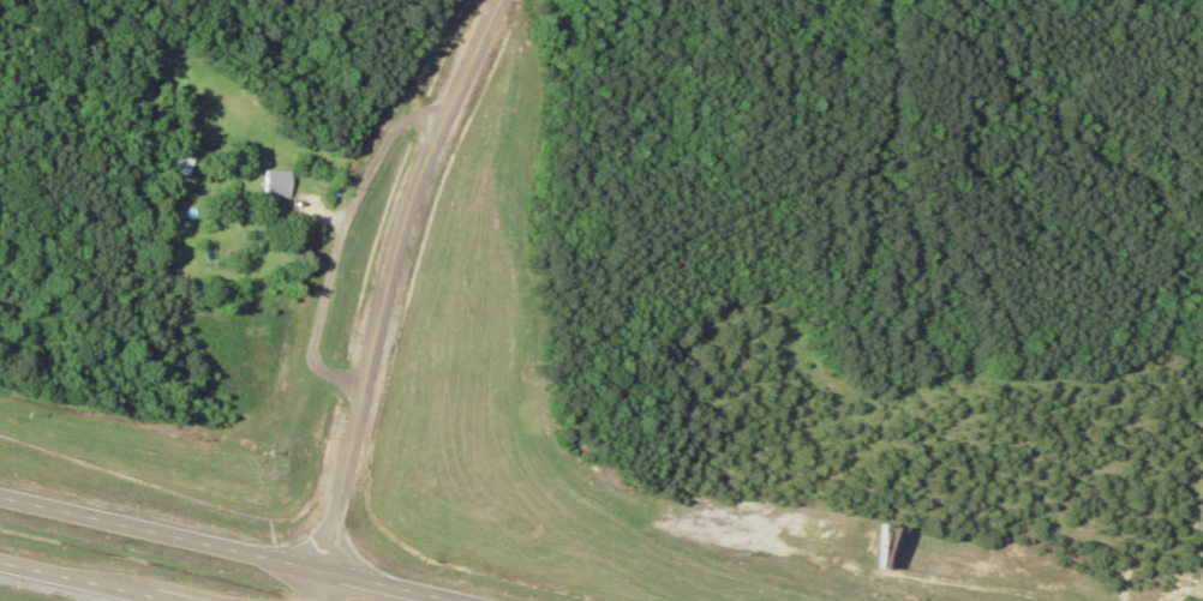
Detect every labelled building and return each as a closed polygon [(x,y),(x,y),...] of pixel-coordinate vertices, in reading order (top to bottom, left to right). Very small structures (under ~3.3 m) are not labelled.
[(252,196),(282,196),(282,170),(252,170),(252,196)]
